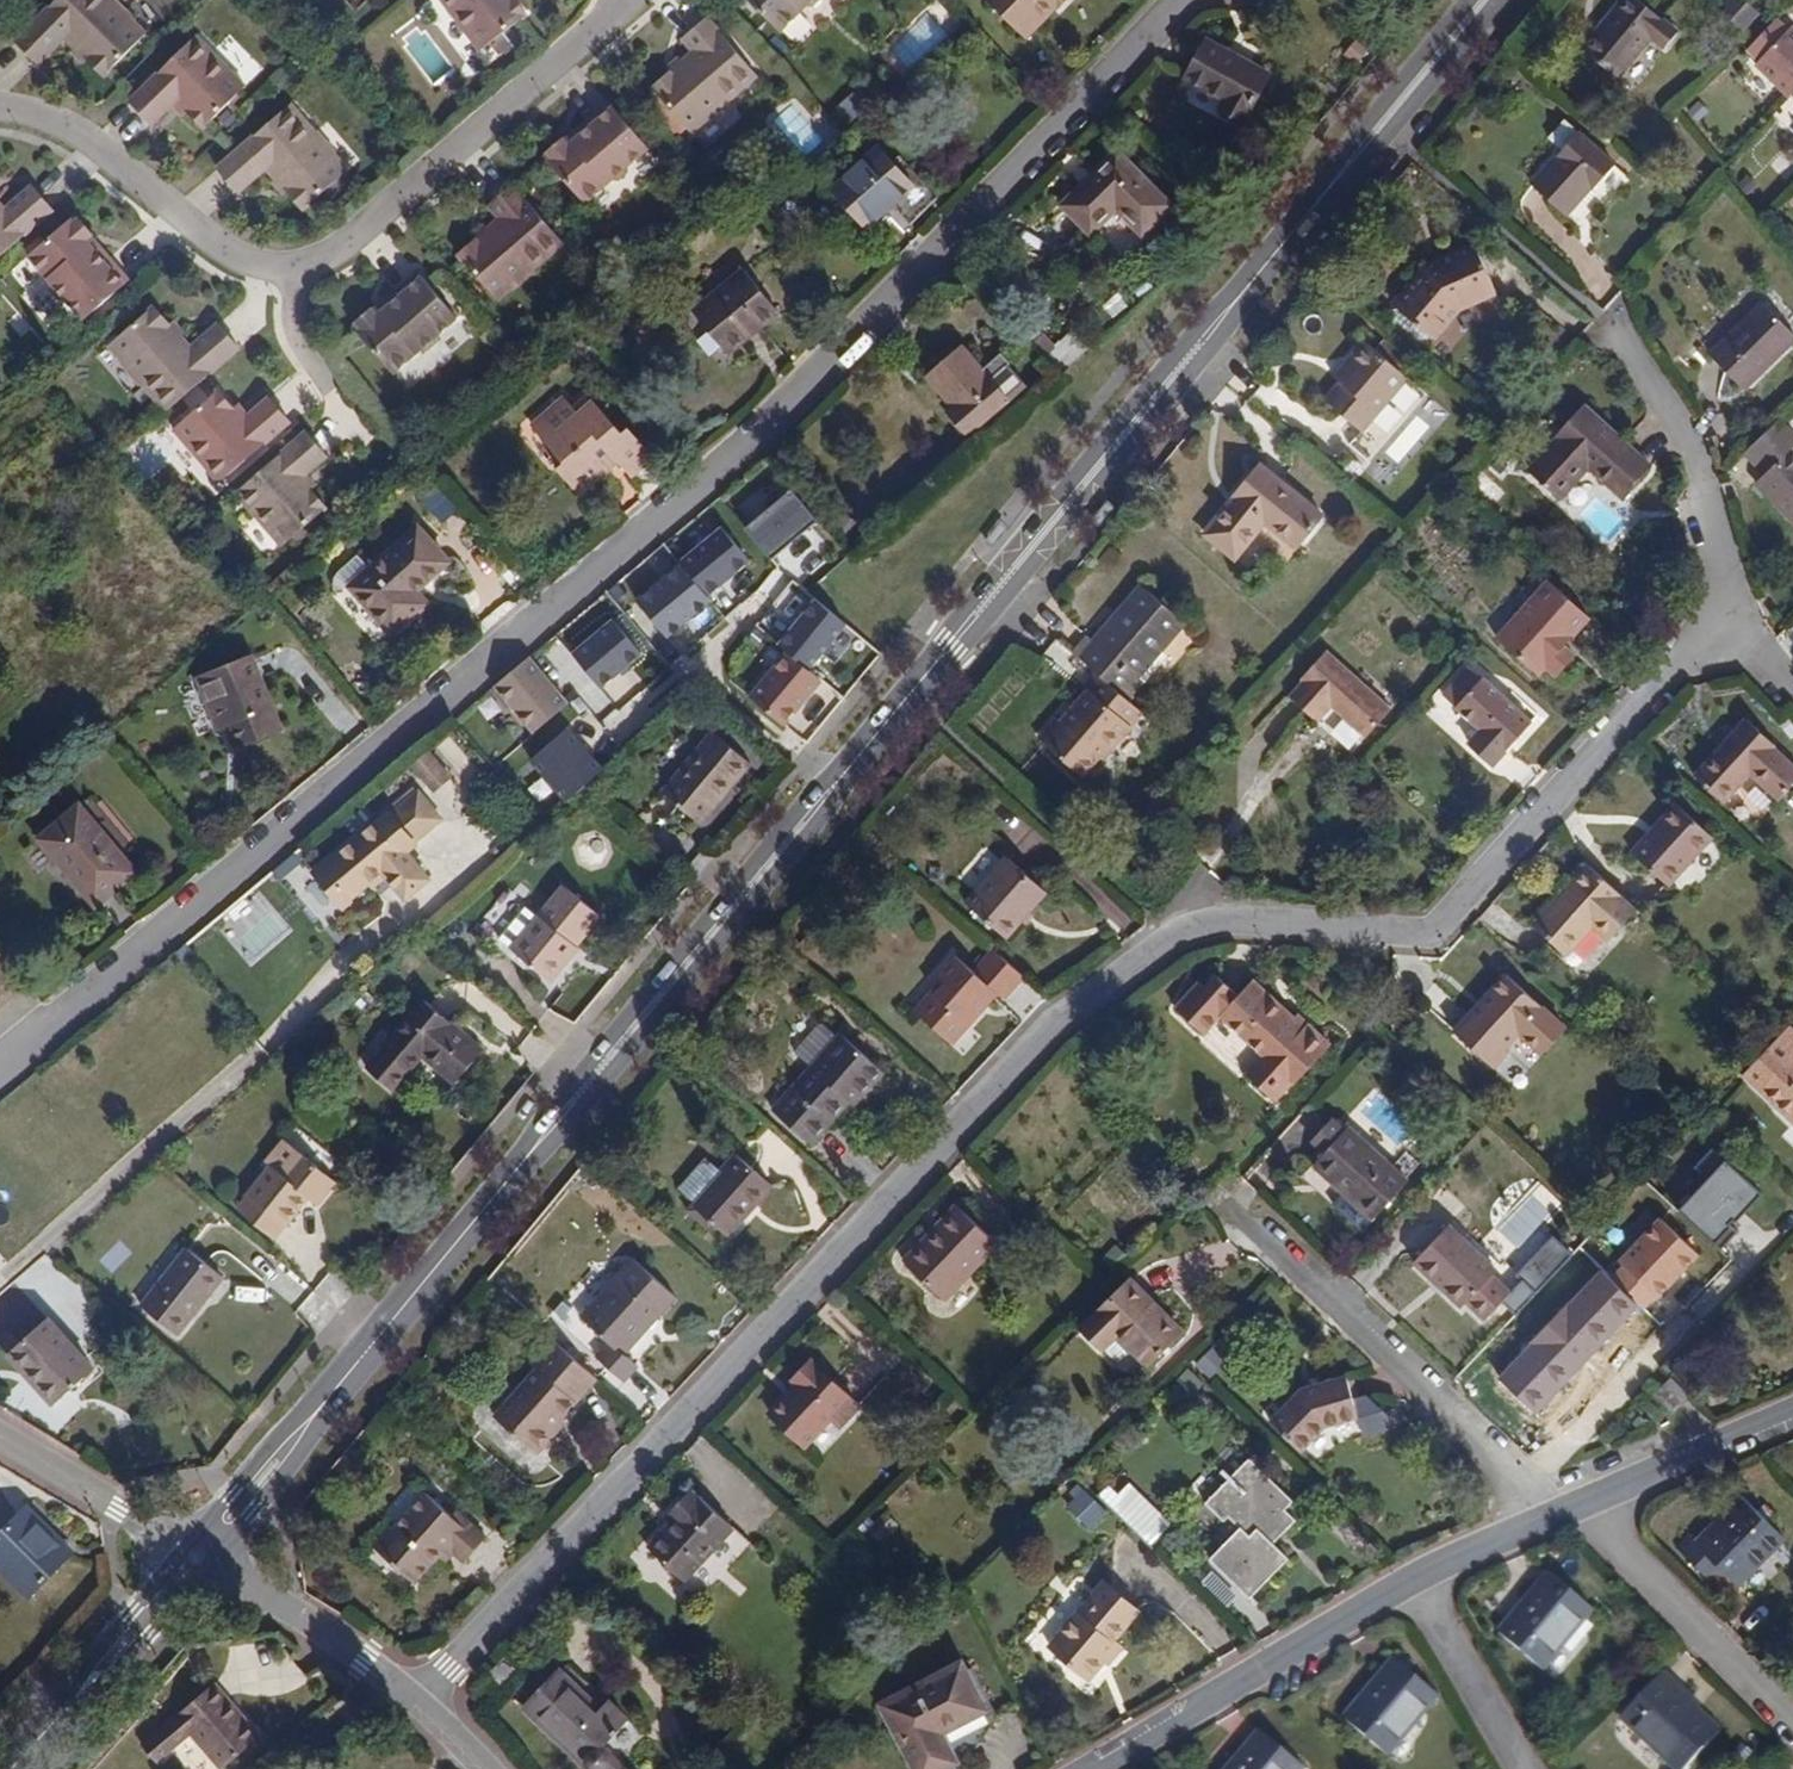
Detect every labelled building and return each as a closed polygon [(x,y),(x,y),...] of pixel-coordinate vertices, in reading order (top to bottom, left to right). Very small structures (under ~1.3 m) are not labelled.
[(75,48),(87,59),(105,76),(145,32),(129,18),(131,17),(112,0),(56,0),(16,44),(36,61),(60,34),(75,48)] [(481,50),(529,13),(518,0),(445,0),(481,50)] [(780,32),(807,5),(814,5),(818,0),(748,0),(780,32)] [(1055,5),(1050,0),(989,0),(1025,36),(1055,5)] [(1677,31),(1637,0),(1620,0),(1581,49),(1616,78),(1650,38),(1665,49),(1677,31)] [(1746,32),(1760,14),(1747,3),(1732,22),(1746,32)] [(695,51),(683,62),(671,72),(653,87),(691,132),(707,118),(709,120),(730,101),(729,99),(758,75),(709,18),(684,38),(695,51)] [(1777,18),(1754,40),(1746,48),(1759,61),(1789,30),(1777,18)] [(420,23),(399,40),(435,85),(456,68),(420,23)] [(1789,97),(1792,92),(1792,29),(1791,28),(1789,30),(1759,61),(1755,65),(1789,97)] [(247,79),(195,31),(131,99),(155,121),(176,98),(187,109),(189,106),(207,123),(247,79)] [(1221,108),(1245,120),(1270,73),(1205,41),(1185,78),(1225,99),(1221,108)] [(1365,51),(1355,41),(1344,52),(1355,62),(1365,51)] [(87,59),(75,48),(71,52),(83,64),(87,59)] [(671,72),(683,62),(680,57),(668,68),(671,72)] [(266,160),(279,175),(290,188),(305,205),(351,167),(336,152),(338,150),(319,128),(318,129),(294,101),(221,163),(239,183),(266,160)] [(579,136),(572,142),(568,138),(564,142),(562,140),(547,151),(549,154),(545,158),(584,203),(613,177),(620,179),(627,170),(628,165),(649,147),(610,101),(575,131),(579,136)] [(1530,183),(1566,215),(1590,187),(1593,189),(1615,164),(1578,133),(1557,156),(1555,155),(1530,183)] [(913,187),(879,147),(833,187),(868,226),(913,187)] [(1062,205),(1091,234),(1118,209),(1141,233),(1170,204),(1116,151),(1062,205)] [(290,188),(279,175),(275,179),(286,192),(290,188)] [(54,208),(33,184),(5,210),(0,203),(0,258),(54,208)] [(501,218),(489,228),(477,239),(459,254),(498,299),(513,285),(515,286),(536,268),(535,267),(564,242),(514,184),(490,205),(501,218)] [(79,220),(76,215),(30,254),(55,283),(53,289),(62,298),(67,298),(86,320),(131,281),(103,246),(98,251),(92,243),(96,240),(92,235),(94,233),(82,218),(79,220)] [(477,239),(489,228),(486,224),(473,235),(477,239)] [(1392,305),(1397,309),(1430,336),(1433,340),(1459,310),(1495,294),(1474,244),(1426,266),(1392,305)] [(778,309),(743,269),(692,312),(728,353),(778,309)] [(458,317),(419,272),(384,301),(388,306),(382,312),(378,308),(377,307),(373,312),(371,309),(356,322),(358,324),(354,328),(392,373),(421,349),(428,350),(436,341),(437,335),(458,317)] [(1792,341),(1792,333),(1762,302),(1709,354),(1744,389),(1792,341)] [(142,381),(167,410),(239,347),(218,323),(191,347),(181,335),(170,323),(154,305),(111,343),(123,359),(122,360),(141,382),(142,381)] [(1430,336),(1397,309),(1386,322),(1418,350),(1430,336)] [(170,323),(181,335),(185,332),(174,319),(170,323)] [(1409,378),(1364,340),(1333,376),(1339,382),(1324,399),(1362,431),(1409,378)] [(982,371),(962,348),(929,379),(955,409),(951,413),(969,434),(1025,382),(1001,355),(982,371)] [(220,483),(291,422),(270,398),(246,418),(235,406),(234,408),(218,391),(174,428),(220,483)] [(611,452),(618,461),(630,476),(653,456),(629,427),(622,433),(595,400),(579,414),(565,397),(532,425),(562,463),(558,468),(578,494),(608,468),(601,460),(611,452)] [(1589,467),(1622,498),(1651,466),(1584,404),(1526,468),(1561,500),(1589,467)] [(1744,452),(1764,473),(1754,484),(1792,523),(1792,452),(1790,449),(1792,446),(1792,437),(1776,420),(1744,452)] [(306,433),(235,493),(281,548),(326,509),(312,492),(314,490),(304,478),(328,457),(306,433)] [(608,468),(618,461),(611,452),(601,460),(608,468)] [(1265,521),(1296,547),(1322,515),(1258,462),(1232,495),(1235,498),(1206,533),(1235,557),(1265,521)] [(792,494),(749,528),(773,558),(818,524),(792,494)] [(392,633),(419,612),(407,596),(418,588),(450,560),(418,526),(370,569),(358,553),(337,571),(333,582),(336,589),(352,586),(392,633)] [(724,528),(684,559),(713,595),(752,564),(724,528)] [(679,564),(637,597),(668,637),(711,604),(679,564)] [(1566,646),(1591,618),(1551,581),(1499,639),(1539,676),(1546,669),(1558,678),(1577,657),(1566,646)] [(1088,636),(1073,653),(1097,674),(1129,700),(1142,684),(1137,680),(1186,624),(1140,584),(1094,640),(1088,636)] [(407,596),(419,612),(430,602),(418,588),(407,596)] [(848,628),(813,599),(777,643),(811,672),(848,628)] [(614,621),(571,656),(599,690),(642,656),(614,621)] [(1332,706),(1365,737),(1391,710),(1325,651),(1299,678),(1302,681),(1289,696),(1318,721),(1332,706)] [(817,683),(782,655),(745,703),(780,731),(817,683)] [(280,726),(253,658),(200,678),(218,724),(228,720),(237,744),(280,726)] [(531,660),(493,689),(530,736),(568,708),(531,660)] [(1463,699),(1456,707),(1481,731),(1469,743),(1493,765),(1532,723),(1471,665),(1451,686),(1463,699)] [(1110,753),(1142,712),(1129,700),(1097,674),(1086,687),(1089,690),(1061,723),(1044,744),(1082,776),(1098,756),(1104,749),(1110,753)] [(1443,695),(1456,707),(1463,699),(1451,686),(1443,695)] [(1723,803),(1750,772),(1780,798),(1792,784),(1792,766),(1773,748),(1775,745),(1745,718),(1694,775),(1723,803)] [(1044,744),(1061,723),(1056,719),(1038,738),(1044,744)] [(604,771),(567,731),(530,764),(567,804),(604,771)] [(747,760),(713,733),(667,790),(683,803),(679,807),(701,823),(725,795),(720,791),(747,760)] [(1103,760),(1110,753),(1104,749),(1098,756),(1103,760)] [(430,754),(413,768),(433,793),(451,779),(430,754)] [(388,812),(323,868),(349,900),(370,882),(383,871),(387,877),(407,899),(428,880),(406,853),(416,845),(414,843),(439,819),(416,793),(390,815),(388,812)] [(1713,837),(1676,802),(1631,852),(1669,886),(1713,837)] [(137,873),(80,805),(39,839),(96,906),(137,873)] [(966,902),(1007,938),(1047,892),(1006,856),(966,902)] [(1638,910),(1589,865),(1534,925),(1566,954),(1594,924),(1611,939),(1638,910)] [(349,900),(323,868),(315,874),(342,907),(349,900)] [(376,887),(387,877),(383,871),(370,882),(376,887)] [(565,886),(539,916),(512,948),(550,980),(578,948),(574,945),(600,914),(565,886)] [(512,948),(539,916),(526,905),(498,937),(512,948)] [(1024,976),(993,950),(973,972),(954,955),(935,975),(941,980),(914,1010),(952,1043),(997,992),(1004,998),(1024,976)] [(1487,1004),(1458,1035),(1495,1069),(1510,1053),(1506,1049),(1520,1034),(1543,1054),(1566,1028),(1505,973),(1482,999),(1487,1004)] [(1247,1074),(1275,1101),(1294,1082),(1296,1083),(1329,1044),(1307,1024),(1303,1028),(1251,980),(1237,996),(1214,977),(1204,989),(1197,984),(1174,1011),(1202,1036),(1220,1016),(1263,1055),(1247,1074)] [(1453,1030),(1458,1035),(1487,1004),(1482,999),(1453,1030)] [(484,1049),(426,1001),(368,1068),(393,1089),(422,1054),(456,1083),(484,1049)] [(796,1055),(811,1067),(839,1035),(824,1023),(818,1024),(797,1047),(796,1055)] [(1743,1074),(1792,1121),(1792,1028),(1789,1025),(1778,1037),(1743,1074)] [(839,1035),(811,1067),(772,1109),(810,1144),(848,1101),(861,1087),(867,1091),(884,1071),(841,1033),(839,1035)] [(861,1087),(848,1101),(854,1105),(867,1091),(861,1087)] [(1329,1148),(1345,1130),(1332,1118),(1316,1136),(1329,1148)] [(1313,1165),(1344,1192),(1373,1219),(1408,1181),(1348,1127),(1313,1165)] [(268,1161),(273,1165),(282,1173),(300,1152),(285,1139),(268,1161)] [(282,1173),(273,1165),(248,1195),(284,1225),(309,1197),(316,1204),(335,1181),(300,1152),(282,1173)] [(692,1204),(729,1235),(773,1184),(737,1153),(692,1204)] [(1763,1192),(1725,1157),(1678,1210),(1719,1241),(1763,1192)] [(1373,1219),(1344,1192),(1334,1203),(1362,1230),(1373,1219)] [(284,1225),(248,1195),(237,1207),(273,1239),(284,1225)] [(935,1237),(962,1210),(957,1205),(930,1233),(935,1237)] [(997,1244),(962,1210),(935,1237),(930,1233),(904,1262),(946,1300),(997,1244)] [(1699,1251),(1661,1218),(1622,1261),(1659,1294),(1699,1251)] [(1497,1270),(1449,1224),(1414,1262),(1461,1308),(1466,1301),(1485,1319),(1510,1293),(1492,1275),(1497,1270)] [(1101,1259),(1113,1270),(1127,1257),(1115,1245),(1101,1259)] [(222,1277),(189,1250),(143,1306),(176,1334),(222,1277)] [(595,1356),(624,1381),(638,1365),(625,1353),(677,1296),(633,1257),(581,1316),(608,1341),(595,1356)] [(1182,1331),(1130,1279),(1080,1328),(1101,1350),(1117,1336),(1146,1366),(1182,1331)] [(48,1319),(19,1343),(8,1353),(53,1405),(93,1370),(48,1319)] [(19,1343),(7,1331),(0,1337),(0,1345),(8,1353),(19,1343)] [(596,1377),(552,1339),(530,1363),(536,1369),(494,1417),(536,1454),(558,1430),(553,1425),(562,1415),(596,1377)] [(1212,1347),(1196,1363),(1210,1376),(1226,1360),(1212,1347)] [(770,1412),(806,1447),(833,1417),(841,1425),(859,1405),(812,1359),(793,1379),(798,1383),(770,1412)] [(1271,1422),(1299,1449),(1323,1426),(1357,1417),(1347,1377),(1300,1391),(1271,1422)] [(1656,1395),(1674,1413),(1688,1398),(1669,1380),(1656,1395)] [(553,1425),(558,1430),(567,1420),(562,1415),(553,1425)] [(1293,1501),(1249,1457),(1206,1502),(1225,1522),(1230,1517),(1240,1527),(1209,1559),(1251,1598),(1289,1558),(1274,1542),(1297,1519),(1286,1508),(1293,1501)] [(1126,1477),(1105,1500),(1152,1544),(1173,1521),(1126,1477)] [(1082,1487),(1066,1504),(1092,1528),(1108,1511),(1082,1487)] [(648,1547),(700,1596),(750,1543),(693,1489),(667,1519),(671,1523),(648,1547)] [(400,1533),(384,1554),(415,1583),(439,1556),(446,1549),(453,1555),(463,1562),(487,1534),(459,1510),(453,1516),(427,1493),(394,1528),(400,1533)] [(1714,1559),(1720,1566),(1739,1585),(1786,1538),(1772,1523),(1779,1516),(1766,1501),(1757,1509),(1743,1495),(1698,1540),(1691,1534),(1677,1547),(1701,1571),(1714,1559)] [(0,1537),(0,1564),(32,1596),(73,1551),(29,1509),(0,1537)] [(370,1542),(384,1554),(400,1533),(394,1528),(389,1523),(370,1542)] [(446,1549),(439,1556),(445,1562),(453,1555),(446,1549)] [(1707,1578),(1720,1566),(1714,1559),(1701,1571),(1707,1578)] [(1543,1669),(1593,1609),(1551,1572),(1500,1633),(1543,1669)] [(1051,1644),(1089,1678),(1118,1644),(1113,1640),(1139,1610),(1104,1581),(1051,1644)] [(488,1671),(502,1687),(518,1672),(503,1657),(488,1671)] [(1344,1719),(1387,1754),(1438,1695),(1396,1658),(1344,1719)] [(962,1659),(882,1703),(916,1768),(963,1768),(996,1716),(990,1711),(962,1659)] [(566,1662),(559,1670),(601,1710),(609,1701),(566,1662)] [(617,1760),(602,1743),(626,1718),(609,1701),(601,1710),(559,1670),(524,1707),(581,1762),(587,1757),(589,1764),(592,1768),(608,1768),(617,1760)] [(1693,1696),(1665,1671),(1621,1718),(1676,1768),(1686,1768),(1722,1730),(1699,1710),(1688,1701),(1693,1696)] [(215,1685),(209,1689),(229,1713),(234,1708),(215,1685)] [(209,1689),(161,1732),(167,1737),(184,1724),(192,1736),(222,1768),(258,1736),(234,1708),(229,1713),(209,1689)] [(1702,1705),(1693,1696),(1688,1701),(1699,1710),(1702,1705)] [(167,1737),(161,1732),(143,1747),(158,1766),(192,1736),(184,1724),(167,1737)] [(1305,1766),(1261,1728),(1227,1768),(1302,1768),(1305,1766)] [(622,1764),(617,1760),(608,1768),(617,1768),(622,1764)]
